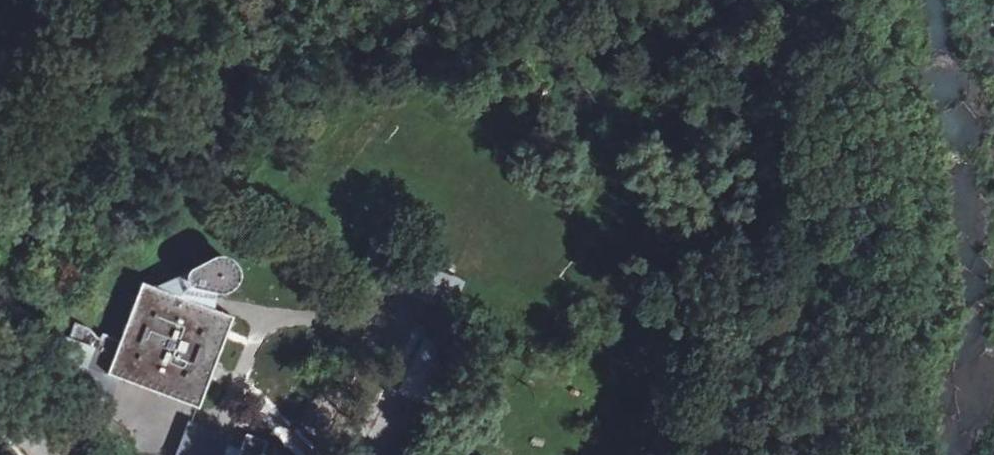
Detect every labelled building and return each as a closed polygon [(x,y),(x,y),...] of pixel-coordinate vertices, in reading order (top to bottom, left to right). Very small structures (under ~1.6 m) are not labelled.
[(116,372),(129,377),(204,405),(241,316),(225,310),(231,284),(245,274),(251,268),(252,261),(250,256),(245,252),(237,248),(228,250),(168,284),(152,278),(129,333),(116,329),(113,337),(105,333),(99,320),(87,315),(80,332),(66,327),(55,355),(76,362),(73,370),(85,375),(88,382),(94,388),(101,390),(108,389),(113,387),(110,376),(111,372),(116,372)] [(475,289),(434,270),(416,303),(458,323),(475,289)] [(123,390),(129,377),(116,372),(111,372),(110,376),(113,387),(123,390)] [(193,454),(228,454),(237,437),(199,422),(187,453),(193,454)] [(273,437),(256,430),(250,442),(237,437),(228,454),(266,454),(273,437)]
